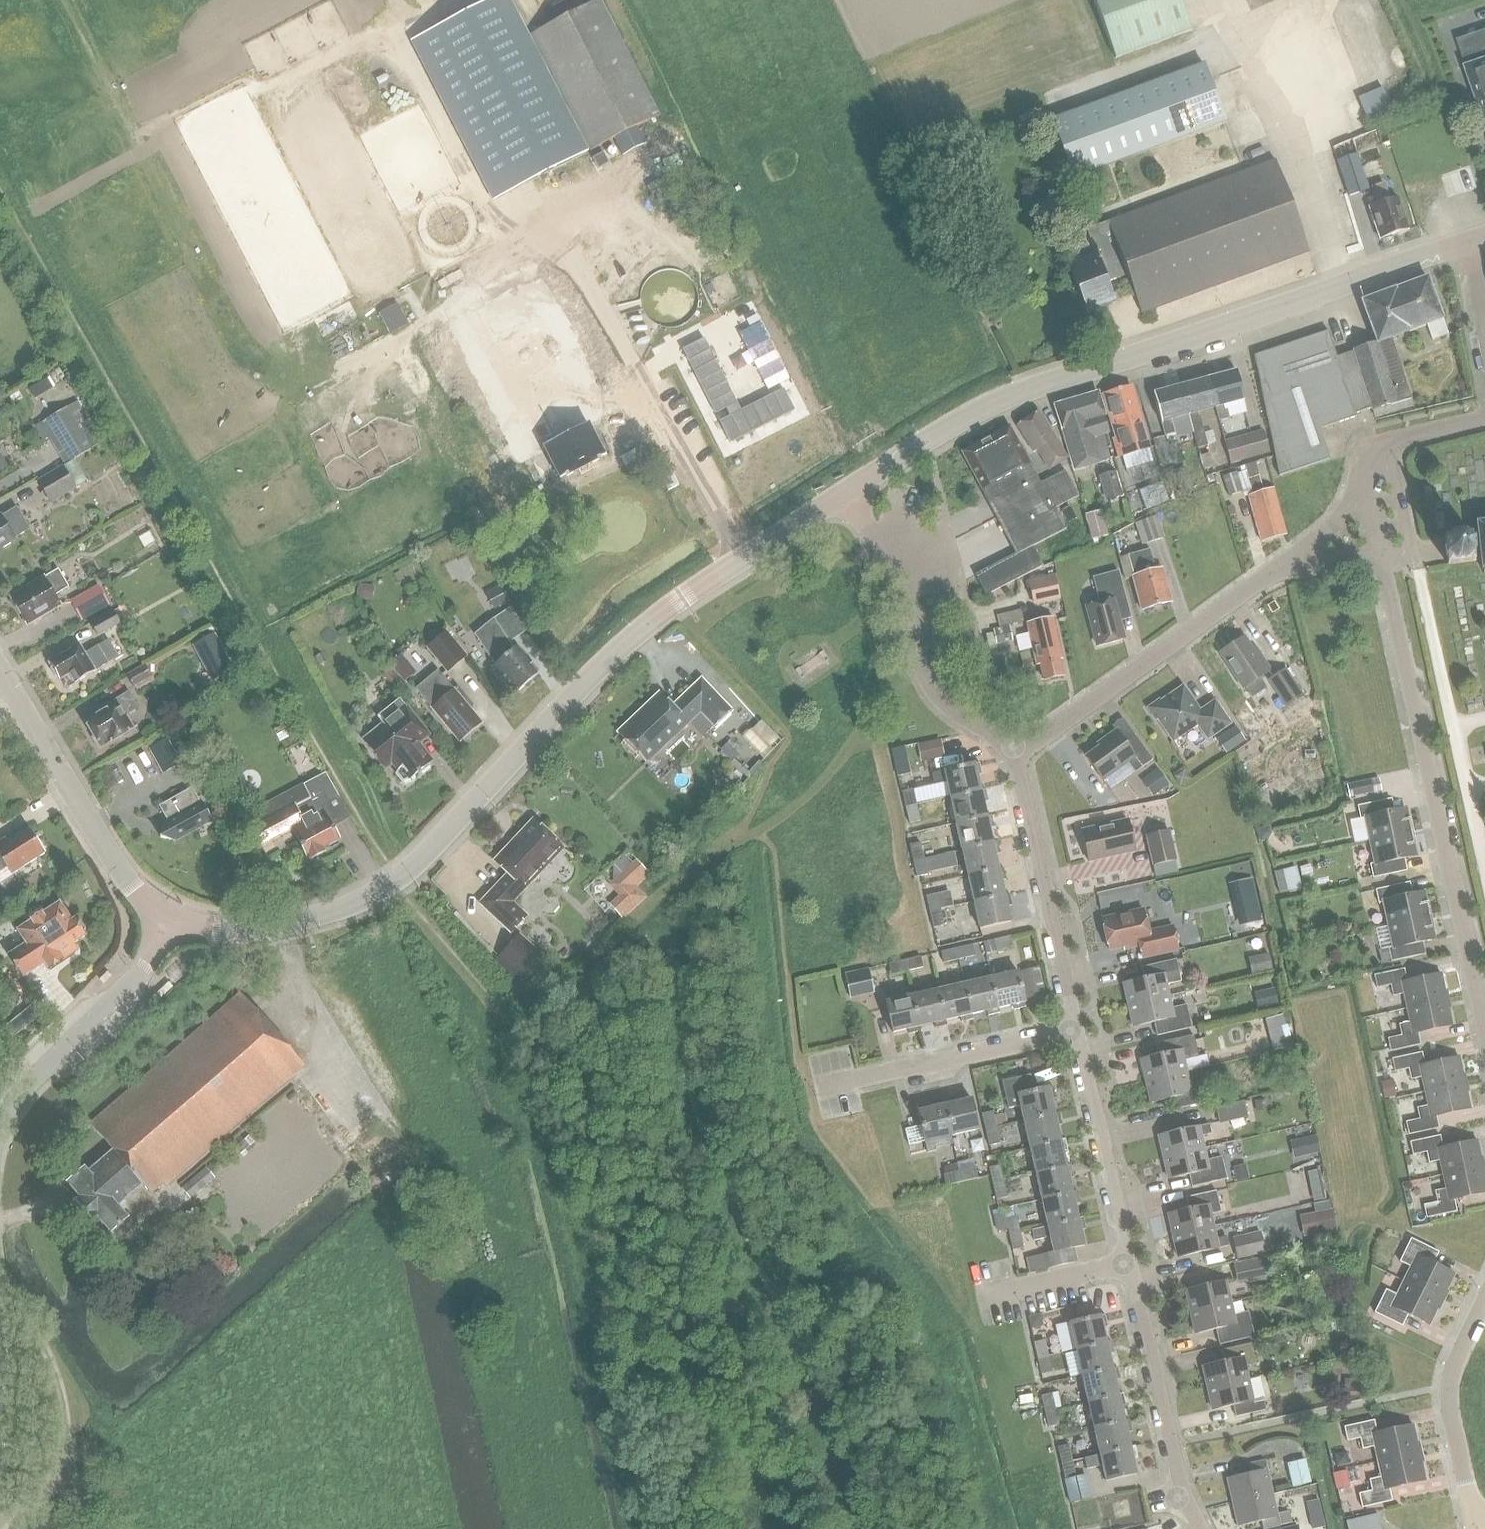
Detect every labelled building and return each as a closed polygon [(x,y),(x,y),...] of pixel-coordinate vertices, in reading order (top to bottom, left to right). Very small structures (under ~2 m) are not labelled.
[(409,41),(492,202),(584,154),(505,0),(490,0),(409,41)] [(531,34),(591,150),(613,139),(623,157),(646,145),(637,126),(659,115),(600,0),(596,0),(531,34)] [(1192,30),(1181,0),(1094,0),(1115,59),(1192,30)] [(1458,40),(1468,68),(1483,112),(1481,112),(1484,123),(1484,31),(1458,40)] [(1073,179),(1226,122),(1204,62),(1051,119),(1073,179)] [(1372,112),(1390,104),(1382,87),(1364,95),(1372,112)] [(1337,160),(1349,195),(1369,189),(1356,153),(1337,160)] [(1276,160),(1086,229),(1095,253),(1069,263),(1087,312),(1116,301),(1109,282),(1128,275),(1141,313),(1309,251),(1276,160)] [(1397,195),(1390,198),(1385,182),(1370,187),(1375,203),(1369,205),(1381,240),(1409,231),(1397,195)] [(579,429),(588,424),(605,416),(590,387),(596,384),(533,258),(440,306),(520,460),(544,447),(579,429)] [(1394,288),(1408,331),(1425,325),(1431,343),(1447,338),(1427,277),(1394,288)] [(1352,352),(1347,353),(1366,410),(1370,409),(1371,412),(1411,398),(1390,337),(1408,331),(1394,288),(1361,299),(1376,342),(1352,350),(1352,352)] [(409,324),(397,303),(378,314),(390,335),(409,324)] [(761,320),(737,333),(769,393),(794,380),(761,320)] [(1254,355),(1274,453),(1279,476),(1329,459),(1319,429),(1355,417),(1355,414),(1366,410),(1347,353),(1336,357),(1328,330),(1254,355)] [(783,389),(740,411),(736,403),(703,339),(683,349),(715,413),(725,408),(730,416),(719,422),(730,442),(793,410),(783,389)] [(1208,378),(1219,421),(1229,418),(1227,409),(1225,409),(1224,405),(1244,399),(1236,371),(1208,378)] [(1219,421),(1208,378),(1181,386),(1197,448),(1207,445),(1200,416),(1197,417),(1196,412),(1215,407),(1219,421)] [(1116,437),(1113,438),(1119,457),(1149,447),(1131,386),(1103,394),(1116,437)] [(1197,448),(1181,386),(1153,393),(1164,436),(1175,433),(1172,423),(1170,424),(1169,420),(1188,415),(1197,448)] [(1097,393),(1055,406),(1062,427),(1066,426),(1065,438),(1074,468),(1108,458),(1101,433),(1109,431),(1097,393)] [(67,407),(44,421),(70,462),(92,448),(67,407)] [(1049,469),(1067,458),(1038,412),(1017,426),(1034,451),(1036,449),(1049,469)] [(605,458),(588,424),(579,429),(544,447),(561,480),(605,458)] [(1032,547),(1066,529),(1055,508),(1078,496),(1064,470),(1040,482),(1026,448),(1022,450),(1010,426),(962,451),(1016,554),(974,575),(985,596),(1042,566),(1032,547)] [(1239,436),(1246,459),(1270,453),(1264,430),(1239,436)] [(1231,463),(1246,459),(1239,436),(1229,439),(1226,440),(1225,440),(1231,463)] [(1199,456),(1203,469),(1212,467),(1208,453),(1199,456)] [(1247,462),(1239,465),(1244,479),(1247,478),(1252,494),(1248,495),(1261,541),(1286,534),(1273,488),(1264,491),(1255,460),(1247,462)] [(63,466),(38,482),(51,503),(77,488),(63,466)] [(1185,467),(1165,473),(1169,489),(1189,484),(1185,467)] [(1114,471),(1099,476),(1106,501),(1122,496),(1114,471)] [(1237,472),(1223,476),(1229,495),(1243,491),(1244,494),(1250,492),(1246,479),(1243,480),(1241,472),(1237,473),(1237,472)] [(1145,508),(1168,500),(1162,481),(1139,489),(1145,508)] [(29,530),(30,529),(17,507),(0,517),(0,549),(16,539),(16,538),(29,530)] [(1100,511),(1083,515),(1090,541),(1107,536),(1100,511)] [(1157,516),(1136,523),(1143,545),(1164,538),(1157,516)] [(1473,561),(1480,560),(1481,570),(1484,569),(1484,522),(1476,523),(1478,547),(1471,548),(1470,534),(1442,537),(1446,566),(1473,563),(1473,561)] [(1156,570),(1150,549),(1128,555),(1134,576),(1132,577),(1141,610),(1172,602),(1162,568),(1156,570)] [(26,625),(29,623),(61,604),(56,595),(69,588),(58,569),(10,597),(26,625)] [(1129,611),(1118,571),(1093,578),(1100,603),(1087,607),(1097,646),(1124,639),(1117,614),(1129,611)] [(1054,574),(1028,580),(1033,605),(1060,599),(1054,574)] [(98,584),(70,599),(82,620),(109,605),(98,584)] [(374,586),(358,584),(356,598),(372,600),(374,586)] [(500,586),(485,594),(493,609),(508,601),(500,586)] [(1278,609),(1274,602),(1268,606),(1272,613),(1278,609)] [(114,610),(91,622),(98,635),(121,623),(114,610)] [(1001,626),(1023,620),(1020,610),(998,616),(1001,626)] [(1037,665),(1040,664),(1044,681),(1062,676),(1059,660),(1062,659),(1052,617),(1027,623),(1037,665)] [(516,645),(513,648),(493,618),(474,634),(494,665),(492,667),(516,694),(540,673),(516,645)] [(992,630),(996,645),(1012,641),(1009,626),(992,630)] [(217,632),(192,646),(213,681),(238,667),(217,632)] [(445,632),(427,647),(446,670),(464,655),(445,632)] [(1255,648),(1252,650),(1243,637),(1220,652),(1243,688),(1269,670),(1255,648)] [(75,682),(118,657),(108,639),(85,652),(81,644),(50,663),(59,679),(70,673),(75,682)] [(321,652),(313,657),(319,666),(327,661),(321,652)] [(416,672),(401,654),(389,664),(404,682),(416,672)] [(1032,659),(1021,660),(1022,670),(1033,669),(1032,659)] [(144,664),(127,674),(134,686),(151,676),(144,664)] [(484,723),(438,668),(414,688),(460,743),(484,723)] [(1284,669),(1268,679),(1286,707),(1302,697),(1284,669)] [(618,732),(641,757),(646,762),(701,710),(714,724),(729,709),(701,679),(671,707),(659,694),(618,732)] [(1147,708),(1156,720),(1157,719),(1173,742),(1198,725),(1208,739),(1231,724),(1215,701),(1200,711),(1183,686),(1160,702),(1159,700),(1147,708)] [(92,737),(100,749),(133,728),(125,715),(137,707),(128,692),(98,710),(99,711),(85,720),(94,735),(92,737)] [(431,763),(426,757),(415,744),(428,733),(400,700),(377,718),(381,722),(360,740),(383,768),(390,762),(397,771),(395,773),(402,782),(411,779),(431,763)] [(1236,726),(1217,738),(1226,753),(1246,740),(1236,726)] [(1085,756),(1086,757),(1103,781),(1128,763),(1135,772),(1152,760),(1135,735),(1125,743),(1116,730),(1105,738),(1107,741),(1085,756)] [(167,739),(148,749),(162,774),(180,764),(167,739)] [(921,762),(944,757),(940,739),(917,744),(921,762)] [(904,746),(890,750),(892,758),(906,754),(904,747),(904,746)] [(943,771),(932,774),(934,785),(946,782),(949,798),(980,790),(977,776),(981,775),(978,763),(943,771)] [(1159,769),(1142,781),(1153,796),(1170,784),(1159,769)] [(306,857),(308,856),(309,860),(324,852),(322,849),(339,840),(328,818),(333,816),(326,804),(339,798),(326,773),(244,816),(261,846),(292,830),(306,857)] [(1349,798),(1381,791),(1378,778),(1346,785),(1349,798)] [(174,842),(211,821),(192,787),(159,806),(168,822),(163,824),(159,837),(174,842)] [(905,808),(916,805),(913,789),(902,792),(905,808)] [(986,816),(983,802),(987,801),(984,789),(980,790),(949,798),(955,823),(986,816)] [(1370,840),(1411,832),(1406,809),(1386,813),(1384,801),(1358,806),(1361,819),(1365,818),(1370,840)] [(916,805),(905,808),(909,824),(920,821),(916,805)] [(992,842),(989,828),(993,827),(990,815),(986,816),(955,823),(961,850),(992,842)] [(507,874),(479,904),(511,933),(527,916),(513,902),(563,848),(532,819),(493,861),(507,874)] [(1081,830),(1088,861),(1135,851),(1128,820),(1081,830)] [(29,863),(45,853),(28,828),(7,841),(5,838),(0,841),(0,869),(6,866),(12,874),(29,863)] [(1176,860),(1169,831),(1144,837),(1151,865),(1152,865),(1155,876),(1177,871),(1175,860),(1176,860)] [(1411,832),(1370,840),(1375,864),(1370,865),(1373,878),(1399,872),(1396,860),(1416,856),(1411,832)] [(998,868),(995,854),(999,853),(996,841),(992,842),(961,850),(968,876),(998,868)] [(913,861),(924,859),(920,843),(909,846),(913,861)] [(941,856),(926,860),(929,872),(943,869),(941,856)] [(913,861),(917,877),(927,875),(924,859),(913,861)] [(634,860),(607,886),(617,897),(609,905),(622,920),(646,897),(635,886),(647,874),(634,860)] [(0,869),(0,882),(12,874),(6,866),(0,869)] [(1004,894),(1001,880),(1005,879),(1002,867),(998,868),(968,876),(974,902),(1004,894)] [(1296,867),(1282,870),(1287,890),(1288,892),(1295,890),(1293,881),(1299,880),(1296,867)] [(344,870),(333,876),(339,887),(350,881),(344,870)] [(1232,883),(1236,900),(1255,895),(1252,879),(1232,883)] [(1388,924),(1429,916),(1424,892),(1404,897),(1402,884),(1376,890),(1379,903),(1384,902),(1388,924)] [(937,894),(926,896),(930,912),(941,910),(940,908),(952,906),(949,891),(937,894)] [(1011,922),(1007,906),(1011,905),(1008,893),(1004,894),(974,902),(980,929),(1011,922)] [(45,912),(42,908),(26,919),(29,923),(17,930),(26,943),(10,954),(24,976),(44,963),(48,968),(63,959),(59,953),(84,937),(83,935),(85,930),(80,922),(74,922),(73,920),(71,921),(59,903),(45,912)] [(1258,908),(1239,912),(1242,924),(1261,920),(1258,908)] [(941,910),(930,912),(933,928),(944,926),(941,910)] [(1102,922),(1109,949),(1139,943),(1142,957),(1178,949),(1173,926),(1148,932),(1144,913),(1102,922)] [(1429,916),(1388,924),(1393,947),(1389,948),(1391,961),(1417,956),(1414,944),(1434,940),(1429,916)] [(1393,947),(1388,924),(1373,928),(1378,951),(1389,948),(1393,947)] [(494,960),(522,985),(525,982),(546,957),(518,933),(498,955),(494,960)] [(1012,947),(1010,936),(983,943),(986,954),(1012,947)] [(957,949),(959,959),(975,956),(973,945),(957,949)] [(943,963),(959,959),(957,949),(941,952),(943,963)] [(1268,954),(1247,958),(1251,974),(1271,969),(1268,954)] [(904,961),(907,971),(923,968),(920,957),(904,961)] [(1129,1005),(1168,996),(1165,984),(1181,980),(1176,959),(1141,967),(1144,979),(1124,983),(1129,1005)] [(891,975),(907,971),(904,961),(888,964),(891,975)] [(1028,999),(1045,995),(1039,968),(1022,972),(1028,999)] [(869,969),(845,975),(850,998),(874,993),(869,969)] [(1404,969),(1374,975),(1377,987),(1390,985),(1393,996),(1404,993),(1407,1008),(1447,999),(1441,973),(1406,981),(1404,969)] [(998,1009),(999,1009),(1013,1005),(1014,1010),(1026,1007),(1018,972),(991,978),(998,1009)] [(1000,1013),(999,1009),(998,1009),(991,978),(965,984),(973,1015),(987,1011),(988,1015),(1000,1013)] [(974,1019),(973,1015),(965,984),(939,990),(947,1020),(961,1017),(962,1021),(974,1019)] [(1274,988),(1254,992),(1258,1010),(1278,1005),(1274,988)] [(948,1024),(947,1020),(939,990),(913,996),(920,1026),(921,1026),(935,1023),(936,1027),(948,1024)] [(304,1066),(240,993),(90,1124),(113,1150),(88,1171),(85,1167),(67,1183),(80,1197),(76,1200),(94,1221),(98,1218),(111,1233),(128,1218),(120,1208),(125,1204),(123,1201),(143,1184),(152,1193),(163,1183),(167,1185),(304,1066)] [(922,1030),(921,1026),(920,1026),(913,996),(885,1002),(892,1033),(909,1029),(910,1033),(922,1030)] [(1168,996),(1129,1005),(1134,1027),(1154,1022),(1157,1036),(1192,1028),(1187,1005),(1171,1008),(1168,996)] [(1401,1035),(1387,1038),(1390,1051),(1420,1044),(1417,1032),(1452,1025),(1447,999),(1407,1008),(1410,1022),(1399,1024),(1401,1035)] [(1268,1033),(1280,1025),(1273,1014),(1261,1022),(1268,1033)] [(1146,1081),(1186,1072),(1183,1060),(1198,1056),(1193,1035),(1159,1043),(1162,1055),(1141,1059),(1146,1081)] [(1422,1052),(1392,1058),(1394,1071),(1408,1068),(1410,1079),(1421,1077),(1424,1091),(1464,1083),(1459,1057),(1424,1064),(1422,1052)] [(1186,1072),(1146,1081),(1151,1103),(1171,1098),(1174,1110),(1209,1102),(1204,1081),(1188,1084),(1186,1072)] [(1055,1114),(1054,1114),(1051,1100),(1055,1099),(1053,1086),(1030,1092),(1026,1076),(1003,1081),(1009,1108),(1019,1106),(1023,1121),(1055,1114)] [(1389,1077),(1383,1079),(1388,1099),(1394,1098),(1389,1077)] [(1419,1119),(1405,1122),(1408,1134),(1438,1128),(1435,1116),(1470,1108),(1464,1083),(1424,1091),(1427,1105),(1417,1108),(1419,1119)] [(971,1098),(955,1102),(954,1098),(943,1100),(944,1105),(945,1105),(951,1136),(978,1130),(971,1098)] [(1215,1108),(1218,1123),(1251,1115),(1247,1100),(1215,1108)] [(929,1108),(928,1104),(916,1106),(920,1124),(906,1128),(910,1143),(924,1140),(927,1153),(936,1151),(936,1148),(953,1144),(951,1136),(945,1105),(944,1105),(929,1108)] [(986,1130),(996,1128),(993,1112),(982,1114),(986,1130)] [(1059,1113),(1054,1114),(1055,1114),(1023,1121),(1029,1148),(1061,1140),(1061,1139),(1057,1125),(1061,1125),(1059,1113)] [(1164,1158),(1203,1149),(1200,1136),(1211,1134),(1209,1124),(1159,1136),(1164,1158)] [(996,1128),(986,1130),(989,1146),(1000,1144),(996,1128)] [(1439,1135),(1410,1142),(1412,1154),(1426,1151),(1428,1163),(1439,1160),(1442,1174),(1482,1166),(1477,1140),(1442,1148),(1439,1135)] [(1300,1157),(1320,1152),(1316,1137),(1296,1142),(1300,1157)] [(1067,1166),(1066,1165),(1063,1152),(1068,1151),(1065,1138),(1061,1139),(1061,1140),(1029,1148),(1016,1151),(1018,1159),(1031,1157),(1035,1174),(1067,1166)] [(249,1147),(243,1140),(234,1149),(240,1155),(249,1147)] [(1203,1149),(1164,1158),(1169,1179),(1189,1174),(1192,1187),(1227,1179),(1222,1157),(1206,1161),(1203,1149)] [(957,1162),(957,1163),(961,1181),(977,1177),(973,1159),(957,1162)] [(946,1185),(961,1181),(957,1163),(943,1166),(945,1173),(943,1174),(946,1185)] [(1072,1192),(1069,1177),(1074,1176),(1071,1164),(1066,1165),(1067,1166),(1035,1174),(1041,1200),(1072,1192)] [(1232,1167),(1236,1182),(1249,1179),(1245,1164),(1232,1167)] [(992,1184),(1003,1181),(1000,1166),(989,1168),(992,1184)] [(1423,1205),(1426,1218),(1456,1211),(1453,1199),(1484,1192),(1484,1180),(1482,1166),(1442,1174),(1445,1189),(1434,1191),(1437,1202),(1423,1205)] [(206,1168),(182,1189),(190,1199),(215,1178),(206,1168)] [(1319,1169),(1307,1172),(1310,1187),(1322,1184),(1319,1169)] [(992,1184),(996,1200),(1007,1197),(1003,1181),(992,1184)] [(1078,1218),(1075,1204),(1080,1203),(1077,1190),(1072,1192),(1041,1200),(1047,1226),(1078,1218)] [(1173,1236),(1213,1227),(1210,1214),(1221,1212),(1216,1191),(1186,1198),(1189,1209),(1168,1214),(1173,1236)] [(1332,1209),(1315,1213),(1319,1234),(1337,1230),(1332,1209)] [(1009,1235),(1020,1232),(1016,1216),(1005,1219),(1008,1231),(1009,1235)] [(1081,1229),(1086,1228),(1083,1217),(1078,1218),(1047,1226),(1031,1229),(1033,1240),(1049,1236),(1053,1253),(1044,1255),(1047,1269),(1076,1262),(1073,1248),(1085,1245),(1081,1229)] [(1213,1227),(1173,1236),(1178,1258),(1218,1248),(1229,1246),(1226,1236),(1216,1239),(1213,1227)] [(1232,1237),(1237,1259),(1265,1253),(1260,1231),(1232,1237)] [(1020,1232),(1009,1235),(1012,1251),(1023,1248),(1020,1232)] [(1441,1299),(1454,1274),(1432,1263),(1438,1252),(1411,1238),(1399,1261),(1410,1266),(1403,1281),(1407,1283),(1441,1299)] [(1262,1259),(1233,1265),(1237,1286),(1266,1280),(1262,1259)] [(1441,1299),(1407,1283),(1403,1281),(1396,1295),(1385,1289),(1374,1312),(1402,1326),(1407,1314),(1429,1325),(1441,1299)] [(1191,1312),(1230,1303),(1225,1282),(1186,1291),(1191,1312)] [(1333,1293),(1325,1304),(1339,1313),(1346,1302),(1333,1293)] [(1230,1303),(1191,1312),(1196,1334),(1216,1329),(1219,1345),(1254,1337),(1248,1312),(1233,1315),(1230,1303)] [(1028,1317),(1032,1329),(1039,1328),(1043,1321),(1041,1314),(1028,1317)] [(1107,1342),(1103,1328),(1108,1327),(1105,1315),(1069,1323),(1075,1350),(1107,1342)] [(1037,1359),(1048,1356),(1044,1341),(1033,1343),(1037,1359)] [(1113,1368),(1109,1354),(1114,1353),(1111,1341),(1107,1342),(1075,1350),(1081,1376),(1113,1368)] [(1208,1389),(1247,1380),(1245,1367),(1256,1365),(1251,1344),(1226,1349),(1228,1361),(1203,1367),(1208,1389)] [(1048,1356),(1037,1359),(1041,1375),(1052,1372),(1048,1356)] [(1119,1394),(1115,1380),(1120,1379),(1117,1367),(1113,1368),(1081,1376),(1087,1402),(1119,1394)] [(1247,1380),(1208,1389),(1212,1410),(1233,1405),(1236,1417),(1266,1410),(1263,1398),(1252,1401),(1247,1380)] [(1124,1420),(1121,1406),(1126,1405),(1123,1393),(1119,1394),(1087,1402),(1093,1428),(1124,1420)] [(1044,1412),(1055,1410),(1051,1394),(1041,1396),(1044,1412)] [(1044,1412),(1048,1428),(1059,1425),(1055,1410),(1044,1412)] [(1130,1446),(1127,1432),(1132,1431),(1129,1419),(1124,1420),(1093,1428),(1099,1454),(1130,1446)] [(1376,1433),(1373,1420),(1343,1427),(1346,1441),(1359,1438),(1362,1449),(1373,1446),(1377,1462),(1418,1452),(1412,1424),(1376,1433)] [(1061,1463),(1072,1461),(1068,1445),(1057,1447),(1061,1463)] [(1086,1469),(1102,1465),(1106,1481),(1137,1474),(1133,1458),(1138,1457),(1135,1445),(1130,1446),(1099,1454),(1099,1455),(1083,1458),(1086,1469)] [(1361,1508),(1391,1501),(1388,1488),(1424,1480),(1418,1452),(1377,1462),(1380,1477),(1368,1480),(1371,1491),(1358,1494),(1361,1508)] [(1311,1482),(1305,1460),(1286,1464),(1292,1487),(1311,1482)] [(1072,1461),(1061,1463),(1065,1479),(1076,1477),(1072,1461)] [(1250,1473),(1227,1478),(1232,1503),(1273,1494),(1265,1461),(1248,1465),(1250,1473)] [(1350,1487),(1346,1471),(1332,1474),(1336,1490),(1350,1487)] [(1086,1474),(1076,1477),(1065,1479),(1064,1479),(1069,1503),(1091,1498),(1086,1474)] [(1232,1503),(1238,1527),(1259,1523),(1260,1528),(1267,1528),(1280,1526),(1273,1494),(1232,1503)] [(1306,1503),(1312,1528),(1317,1528),(1324,1527),(1318,1500),(1306,1503)] [(1377,1514),(1351,1520),(1353,1528),(1378,1528),(1380,1528),(1377,1514)]
